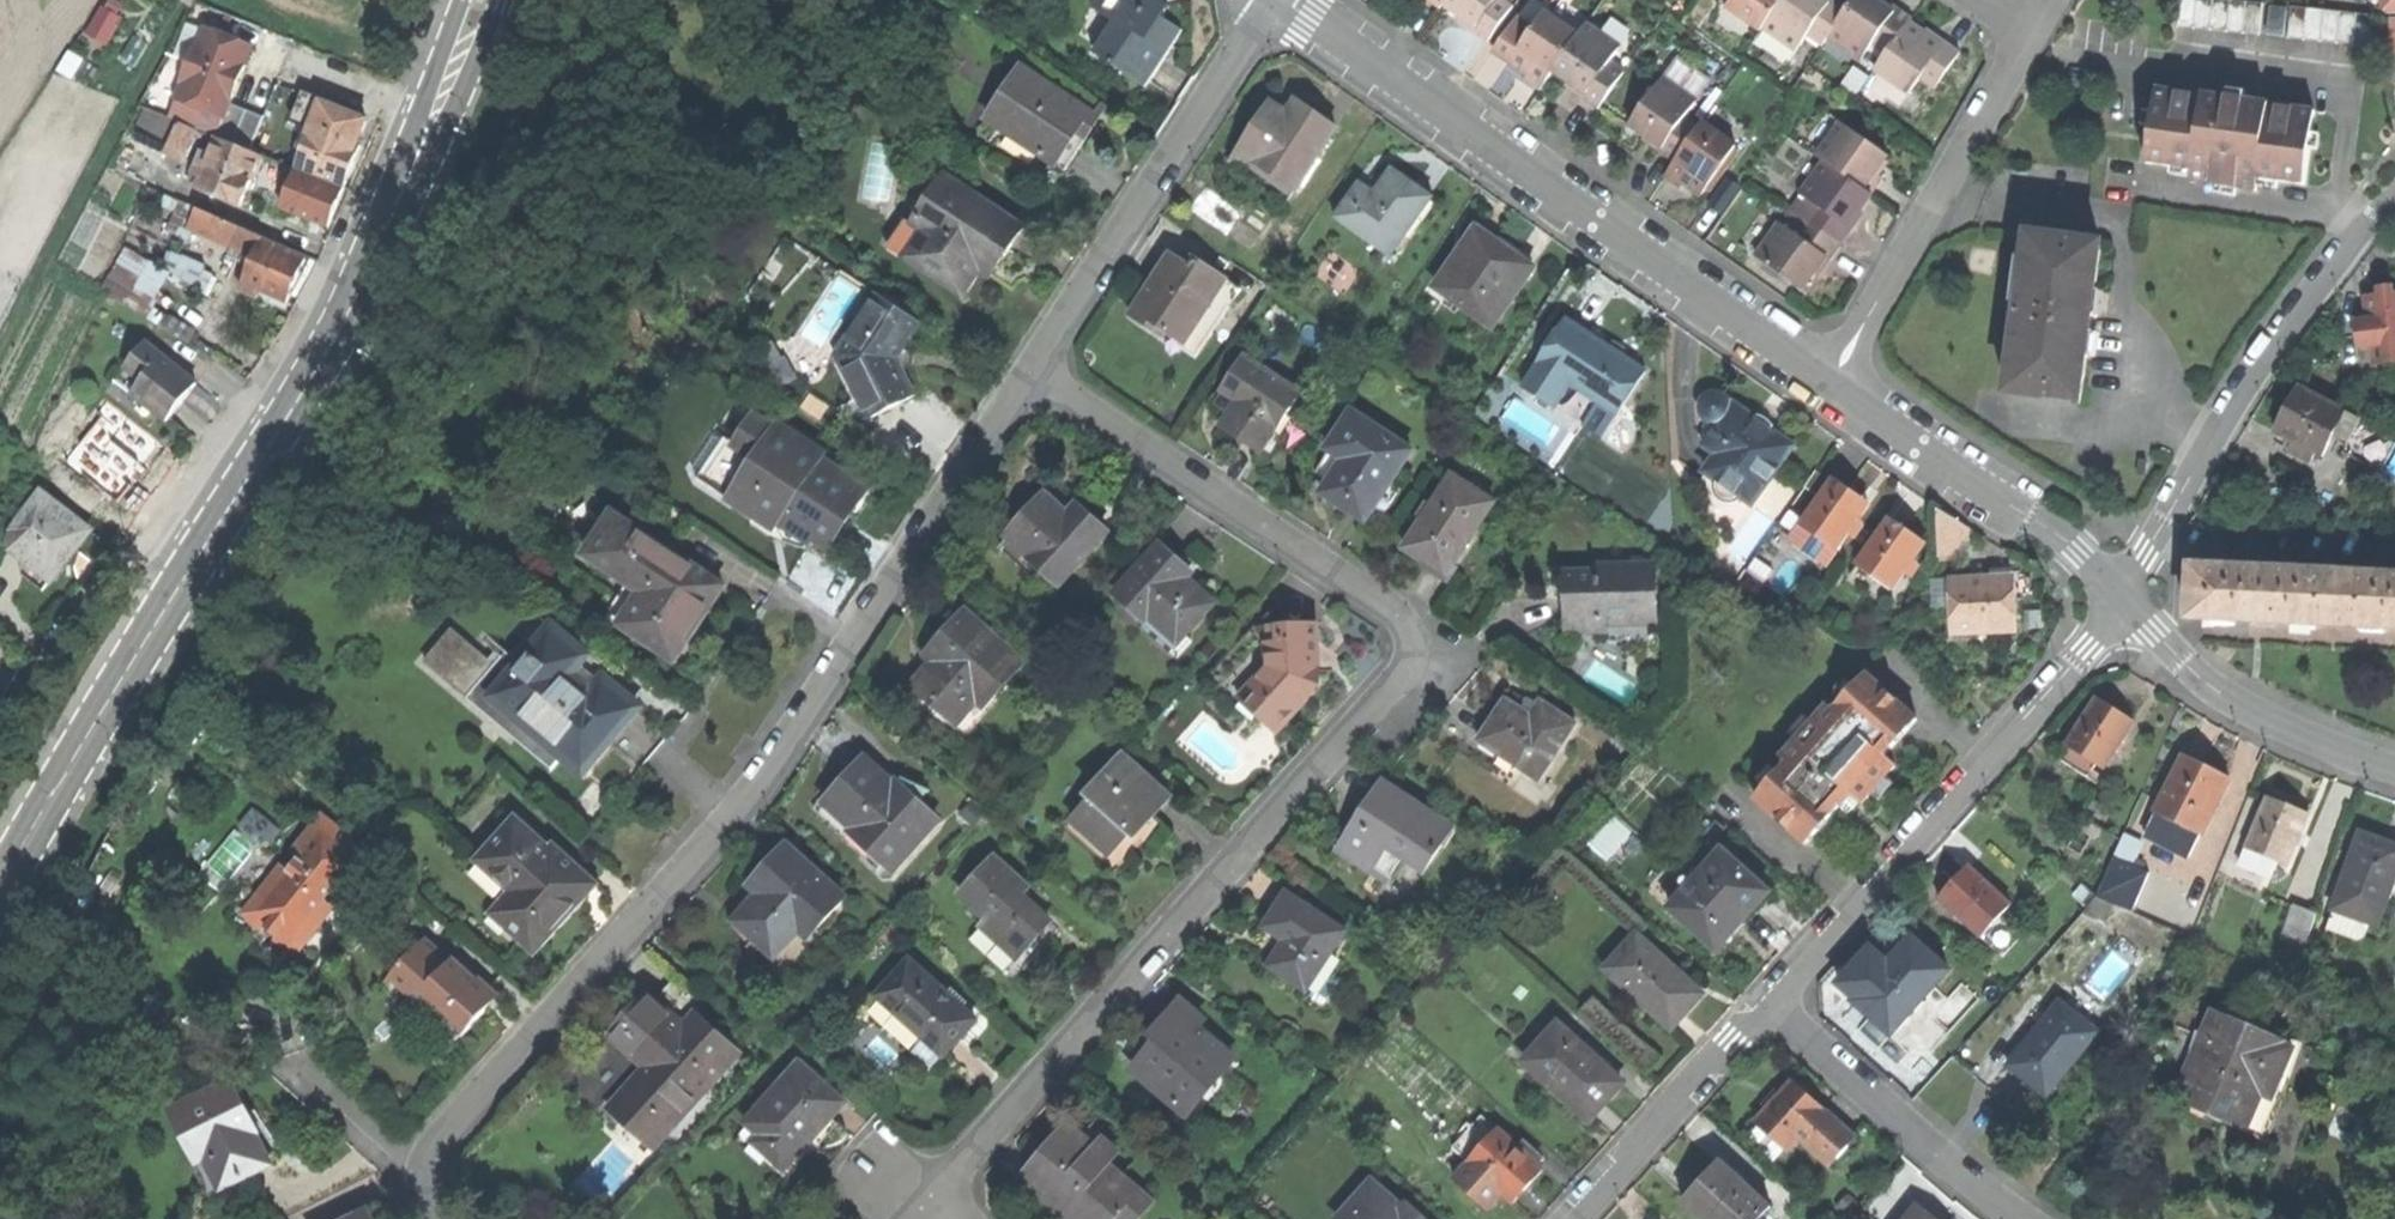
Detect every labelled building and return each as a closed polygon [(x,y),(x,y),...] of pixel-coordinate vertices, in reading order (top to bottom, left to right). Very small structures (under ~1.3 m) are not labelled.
[(1146,87),(1183,31),(1164,18),(1171,7),(1164,3),(1160,0),(1099,0),(1094,9),(1117,23),(1096,55),(1146,87)] [(1444,9),(1447,4),(1450,0),(1431,0),(1444,9)] [(1447,4),(1463,16),(1478,26),(1474,31),(1491,43),(1517,7),(1508,0),(1450,0),(1447,4)] [(1728,7),(1761,31),(1765,26),(1783,0),(1733,0),(1728,7)] [(1825,0),(1783,0),(1765,26),(1799,50),(1808,36),(1823,47),(1829,37),(1848,11),(1832,0),(1830,4),(1825,0)] [(1848,11),(1829,37),(1863,60),(1873,45),(1888,55),(1910,23),(1913,20),(1897,8),(1894,12),(1877,1),(1876,0),(1855,0),(1848,11)] [(1877,1),(1894,12),(1897,8),(1888,2),(1885,0),(1878,0),(1877,1)] [(2198,0),(2182,0),(2180,28),(2195,29),(2198,0)] [(2208,0),(2198,0),(2195,29),(2212,31),(2215,1),(2208,0)] [(2229,32),(2232,2),(2215,1),(2212,31),(2229,32)] [(2246,34),(2249,4),(2232,2),(2229,32),(2246,34)] [(2265,5),(2249,4),(2246,34),(2262,35),(2265,5)] [(2307,40),(2310,9),(2293,7),(2290,38),(2307,40)] [(2286,10),(2270,9),(2269,37),(2284,38),(2286,10)] [(2310,9),(2307,40),(2323,42),(2326,11),(2310,9)] [(1551,11),(1517,58),(1530,67),(1524,75),(1531,81),(1543,89),(1556,70),(1582,34),(1551,11)] [(2338,43),(2341,12),(2326,11),(2323,42),(2338,43)] [(2358,14),(2341,12),(2338,43),(2355,45),(2358,14)] [(2375,15),(2358,14),(2355,45),(2372,46),(2375,15)] [(1582,34),(1556,70),(1572,82),(1587,93),(1585,97),(1601,108),(1627,72),(1613,62),(1624,47),(1591,22),(1582,34)] [(1925,34),(1910,23),(1888,55),(1877,70),(1910,93),(1919,79),(1934,90),(1960,53),(1945,42),(1943,46),(1925,34)] [(1928,30),(1925,34),(1943,46),(1945,42),(1936,36),(1928,30)] [(1101,116),(1025,65),(990,116),(1067,167),(1085,141),(1101,116)] [(1668,77),(1636,122),(1652,133),(1667,144),(1663,150),(1678,160),(1704,124),(1689,114),(1699,99),(1668,77)] [(2159,91),(2149,163),(2217,172),(2216,185),(2225,186),(2234,187),(2235,175),(2307,184),(2316,111),(2159,91)] [(298,175),(346,195),(355,172),(363,153),(359,152),(369,127),(307,101),(296,128),(314,136),(298,175)] [(1241,149),(1297,187),(1338,126),(1306,104),(1298,117),(1284,108),(1273,101),(1241,149)] [(134,147),(165,161),(179,128),(148,114),(134,147)] [(1706,121),(1704,124),(1678,160),(1667,175),(1684,187),(1688,180),(1697,186),(1706,193),(1740,145),(1706,121)] [(1822,157),(1828,161),(1875,194),(1886,178),(1878,173),(1884,165),(1891,155),(1846,123),(1822,157)] [(182,169),(198,135),(179,128),(165,161),(182,169)] [(198,194),(244,213),(253,193),(266,162),(220,144),(213,160),(204,156),(194,180),(203,184),(198,194)] [(1819,205),(1808,220),(1846,246),(1856,231),(1851,228),(1863,211),(1873,196),(1875,194),(1828,161),(1804,194),(1819,205)] [(1365,182),(1342,215),(1397,252),(1436,195),(1414,180),(1395,167),(1379,191),(1365,182)] [(927,228),(910,254),(967,291),(984,265),(996,272),(1011,249),(1026,225),(946,173),(916,220),(927,228)] [(1731,178),(1711,205),(1724,214),(1744,187),(1731,178)] [(189,190),(198,194),(203,184),(194,180),(189,190)] [(261,299),(286,310),(295,291),(307,267),(263,247),(265,244),(198,214),(191,233),(233,252),(235,256),(254,264),(240,298),(257,306),(261,299)] [(1783,225),(1760,259),(1806,291),(1819,273),(1829,258),(1835,262),(1846,246),(1808,220),(1797,235),(1783,225)] [(1479,227),(1470,240),(1488,252),(1497,239),(1479,227)] [(2029,236),(2009,394),(2080,403),(2086,358),(2091,358),(2097,318),(2100,292),(2095,291),(2100,245),(2029,236)] [(1438,287),(1496,326),(1536,266),(1514,251),(1497,239),(1488,252),(1470,240),(1438,287)] [(129,245),(104,289),(150,315),(175,271),(129,245)] [(1185,345),(1209,308),(1227,281),(1196,261),(1191,269),(1171,257),(1155,282),(1132,317),(1165,338),(1168,334),(1185,345)] [(1227,281),(1209,308),(1225,319),(1242,291),(1227,281)] [(879,293),(840,351),(874,414),(917,392),(903,367),(909,364),(909,354),(910,346),(903,343),(920,319),(879,293)] [(2366,297),(2370,325),(2366,326),(2361,326),(2363,344),(2372,343),(2374,363),(2394,361),(2394,294),(2366,297)] [(1209,308),(1185,345),(1200,355),(1225,319),(1209,308)] [(1526,384),(1558,404),(1575,379),(1622,410),(1649,368),(1598,335),(1570,317),(1526,384)] [(115,387),(166,426),(179,411),(197,388),(146,349),(115,387)] [(1242,436),(1263,450),(1302,393),(1247,357),(1223,390),(1238,400),(1222,424),(1242,436)] [(2300,389),(2277,430),(2296,441),(2293,446),(2291,451),(2311,463),(2316,453),(2324,457),(2338,433),(2352,440),(2361,423),(2300,389)] [(1754,505),(1796,445),(1762,420),(1725,394),(1720,393),(1714,395),(1708,399),(1705,405),(1706,413),(1708,418),(1720,426),(1707,445),(1720,454),(1708,470),(1722,480),(1720,484),(1719,488),(1721,494),(1725,498),(1730,500),(1738,499),(1742,496),(1754,505)] [(1327,447),(1345,459),(1324,490),(1335,498),(1350,507),(1347,510),(1368,525),(1371,526),(1376,525),(1378,523),(1402,488),(1392,481),(1414,449),(1353,409),(1327,447)] [(757,462),(777,432),(756,418),(736,448),(757,462)] [(780,427),(777,432),(819,460),(823,455),(780,427)] [(819,460),(777,432),(757,462),(737,493),(731,502),(755,518),(771,528),(775,521),(784,527),(809,543),(812,538),(829,549),(849,518),(867,491),(819,460)] [(705,472),(737,493),(757,462),(736,448),(732,454),(721,447),(705,472)] [(1426,559),(1448,574),(1495,502),(1455,475),(1408,547),(1426,559)] [(1803,524),(1793,538),(1830,564),(1865,516),(1855,509),(1864,497),(1849,486),(1837,477),(1807,518),(1822,529),(1818,534),(1803,524)] [(1050,491),(1044,497),(1066,517),(1072,511),(1050,491)] [(1044,497),(1011,534),(1063,582),(1110,530),(1094,516),(1079,503),(1072,511),(1066,517),(1044,497)] [(1873,504),(1864,497),(1855,509),(1865,516),(1873,504)] [(22,577),(42,595),(57,578),(92,537),(46,498),(17,533),(12,552),(22,560),(22,577)] [(1939,508),(1942,557),(1962,557),(1961,535),(1967,535),(1967,525),(1939,508)] [(726,582),(613,510),(586,550),(644,587),(623,620),(677,656),(704,615),(726,582)] [(1873,574),(1897,591),(1921,555),(1911,547),(1919,536),(1903,525),(1891,517),(1863,558),(1877,569),(1873,574)] [(1807,518),(1803,524),(1818,534),(1822,529),(1807,518)] [(1929,544),(1919,536),(1911,547),(1921,555),(1929,544)] [(1120,592),(1148,617),(1151,622),(1178,644),(1219,599),(1193,576),(1181,565),(1186,560),(1166,541),(1120,592)] [(1858,564),(1873,574),(1877,569),(1863,558),(1858,564)] [(1565,593),(1566,615),(1596,614),(1597,620),(1656,616),(1653,562),(1612,565),(1612,570),(1564,573),(1565,593)] [(2192,568),(2189,618),(2213,619),(2236,620),(2263,622),(2293,623),(2316,624),(2361,626),(2384,627),(2394,628),(2394,577),(2192,568)] [(2015,632),(2012,578),(1995,579),(1951,581),(1954,635),(1976,634),(1976,635),(1983,635),(1993,634),(1993,633),(2015,632)] [(1020,660),(965,611),(937,641),(946,649),(932,665),(916,684),(954,718),(976,694),(983,701),(1020,660)] [(1257,715),(1278,733),(1294,715),(1303,705),(1300,697),(1309,697),(1321,685),(1320,669),(1312,663),(1319,656),(1318,621),(1281,622),(1282,637),(1268,637),(1268,666),(1248,687),(1267,703),(1257,715)] [(510,735),(522,722),(519,719),(527,710),(502,689),(514,675),(509,671),(508,665),(496,654),(489,662),(452,631),(425,662),(510,735)] [(514,675),(502,689),(527,710),(519,719),(522,722),(583,774),(612,739),(639,707),(605,679),(600,684),(579,667),(588,656),(558,631),(526,668),(522,664),(514,675)] [(1849,794),(1853,798),(1861,804),(1869,795),(1885,777),(1894,767),(1882,757),(1916,720),(1865,675),(1855,686),(1842,702),(1832,712),(1826,707),(1811,723),(1795,741),(1781,757),(1787,762),(1777,773),(1763,789),(1754,799),(1805,844),(1838,807),(1849,794)] [(1834,695),(1842,702),(1855,686),(1847,679),(1834,695)] [(1238,698),(1257,715),(1267,703),(1248,687),(1238,698)] [(1477,738),(1538,779),(1574,725),(1541,702),(1532,716),(1505,697),(1491,717),(1477,738)] [(2104,768),(2131,721),(2106,707),(2092,699),(2065,745),(2068,747),(2059,763),(2088,780),(2097,764),(2104,768)] [(1787,734),(1795,741),(1811,723),(1803,716),(1787,734)] [(1118,867),(1142,840),(1162,818),(1156,814),(1174,794),(1127,752),(1093,789),(1099,795),(1072,825),(1118,867)] [(849,772),(829,794),(877,837),(872,843),(894,862),(938,812),(921,796),(924,792),(902,772),(895,780),(865,754),(849,772)] [(2154,828),(2150,837),(2190,856),(2228,776),(2203,765),(2182,755),(2155,812),(2149,826),(2154,828)] [(1755,782),(1763,789),(1777,773),(1770,766),(1755,782)] [(1893,784),(1885,777),(1869,795),(1877,802),(1893,784)] [(1339,848),(1371,869),(1388,843),(1426,867),(1454,823),(1386,780),(1374,798),(1362,817),(1359,815),(1339,848)] [(1847,805),(1853,798),(1849,794),(1838,807),(1842,810),(1847,805)] [(2244,845),(2286,862),(2306,813),(2285,806),(2264,798),(2244,845)] [(257,808),(243,822),(270,847),(284,833),(257,808)] [(516,812),(476,858),(523,899),(504,921),(536,950),(565,917),(589,890),(583,884),(592,872),(556,840),(552,844),(516,812)] [(277,872),(249,908),(296,946),(314,924),(325,909),(320,905),(330,893),(335,897),(371,852),(324,814),(288,860),(292,863),(282,876),(277,872)] [(2375,924),(2392,874),(2394,867),(2394,844),(2358,831),(2330,908),(2375,924)] [(758,871),(768,880),(756,893),(735,915),(755,933),(777,953),(811,915),(818,922),(844,893),(787,840),(758,871)] [(1674,904),(1719,945),(1747,915),(1771,889),(1726,847),(1674,904)] [(984,923),(1021,956),(1038,937),(1055,919),(1025,892),(1030,886),(997,856),(963,893),(990,916),(984,923)] [(2130,869),(2110,859),(2094,895),(2114,904),(2130,869)] [(1955,881),(1939,899),(1980,934),(2007,901),(1967,866),(1955,881)] [(2137,913),(2187,930),(2201,892),(2150,875),(2137,913)] [(1269,962),(1308,987),(1346,928),(1288,891),(1276,909),(1266,925),(1285,937),(1269,962)] [(2280,942),(2303,949),(2315,912),(2292,905),(2280,942)] [(426,938),(393,972),(461,1033),(477,1015),(495,996),(452,958),(449,959),(426,938)] [(1889,966),(1858,1000),(1873,1014),(1893,1032),(1947,972),(1912,939),(1889,966)] [(1603,972),(1670,1029),(1685,1013),(1699,997),(1632,940),(1603,972)] [(1840,984),(1858,1000),(1889,966),(1871,950),(1840,984)] [(879,992),(944,1051),(961,1033),(976,1016),(911,957),(879,992)] [(634,1079),(615,1100),(655,1136),(737,1046),(696,1008),(685,1020),(646,985),(627,1007),(633,1012),(614,1032),(648,1063),(634,1079)] [(1132,1065),(1185,1110),(1234,1052),(1199,1023),(1205,1017),(1181,997),(1154,1028),(1160,1032),(1149,1046),(1132,1065)] [(2023,1077),(2046,1094),(2094,1031),(2058,1003),(2009,1066),(2023,1077)] [(2206,1111),(2235,1123),(2250,1089),(2270,1097),(2291,1045),(2208,1011),(2186,1063),(2194,1067),(2180,1101),(2206,1111)] [(1528,1061),(1590,1118),(1609,1098),(1624,1082),(1561,1025),(1528,1061)] [(768,1147),(784,1162),(818,1126),(845,1097),(801,1056),(747,1114),(775,1140),(768,1147)] [(238,1077),(176,1106),(192,1141),(203,1136),(224,1183),(263,1164),(274,1158),(258,1127),(262,1126),(238,1077)] [(1801,1138),(1829,1163),(1853,1137),(1825,1111),(1794,1082),(1775,1102),(1756,1123),(1760,1126),(1785,1149),(1788,1152),(1801,1138)] [(1453,1147),(1470,1162),(1498,1130),(1482,1116),(1453,1147)] [(1029,1182),(1071,1218),(1077,1218),(1080,1216),(1083,1218),(1112,1218),(1117,1214),(1141,1186),(1124,1172),(1121,1175),(1106,1162),(1118,1148),(1104,1136),(1097,1143),(1069,1120),(1051,1141),(1036,1158),(1044,1165),(1029,1182)] [(1774,1161),(1785,1149),(1760,1126),(1748,1138),(1774,1161)] [(1499,1129),(1498,1130),(1470,1162),(1468,1163),(1502,1194),(1513,1204),(1529,1186),(1544,1170),(1537,1164),(1519,1147),(1499,1129)] [(1524,1142),(1519,1147),(1537,1164),(1542,1159),(1524,1142)] [(1755,1217),(1766,1204),(1720,1162),(1703,1181),(1684,1202),(1703,1218),(1753,1218),(1755,1217)] [(1454,1180),(1488,1210),(1502,1194),(1468,1163),(1454,1180)] [(1405,1211),(1373,1182),(1340,1218),(1398,1218),(1405,1211)] [(1141,1186),(1117,1214),(1123,1218),(1136,1218),(1155,1198),(1141,1186)] [(1935,1218),(1916,1204),(1905,1218),(1936,1218),(1935,1218)] [(1407,1209),(1405,1211),(1398,1218),(1419,1218),(1407,1209)] [(351,1218),(374,1218),(370,1210),(351,1218)]
